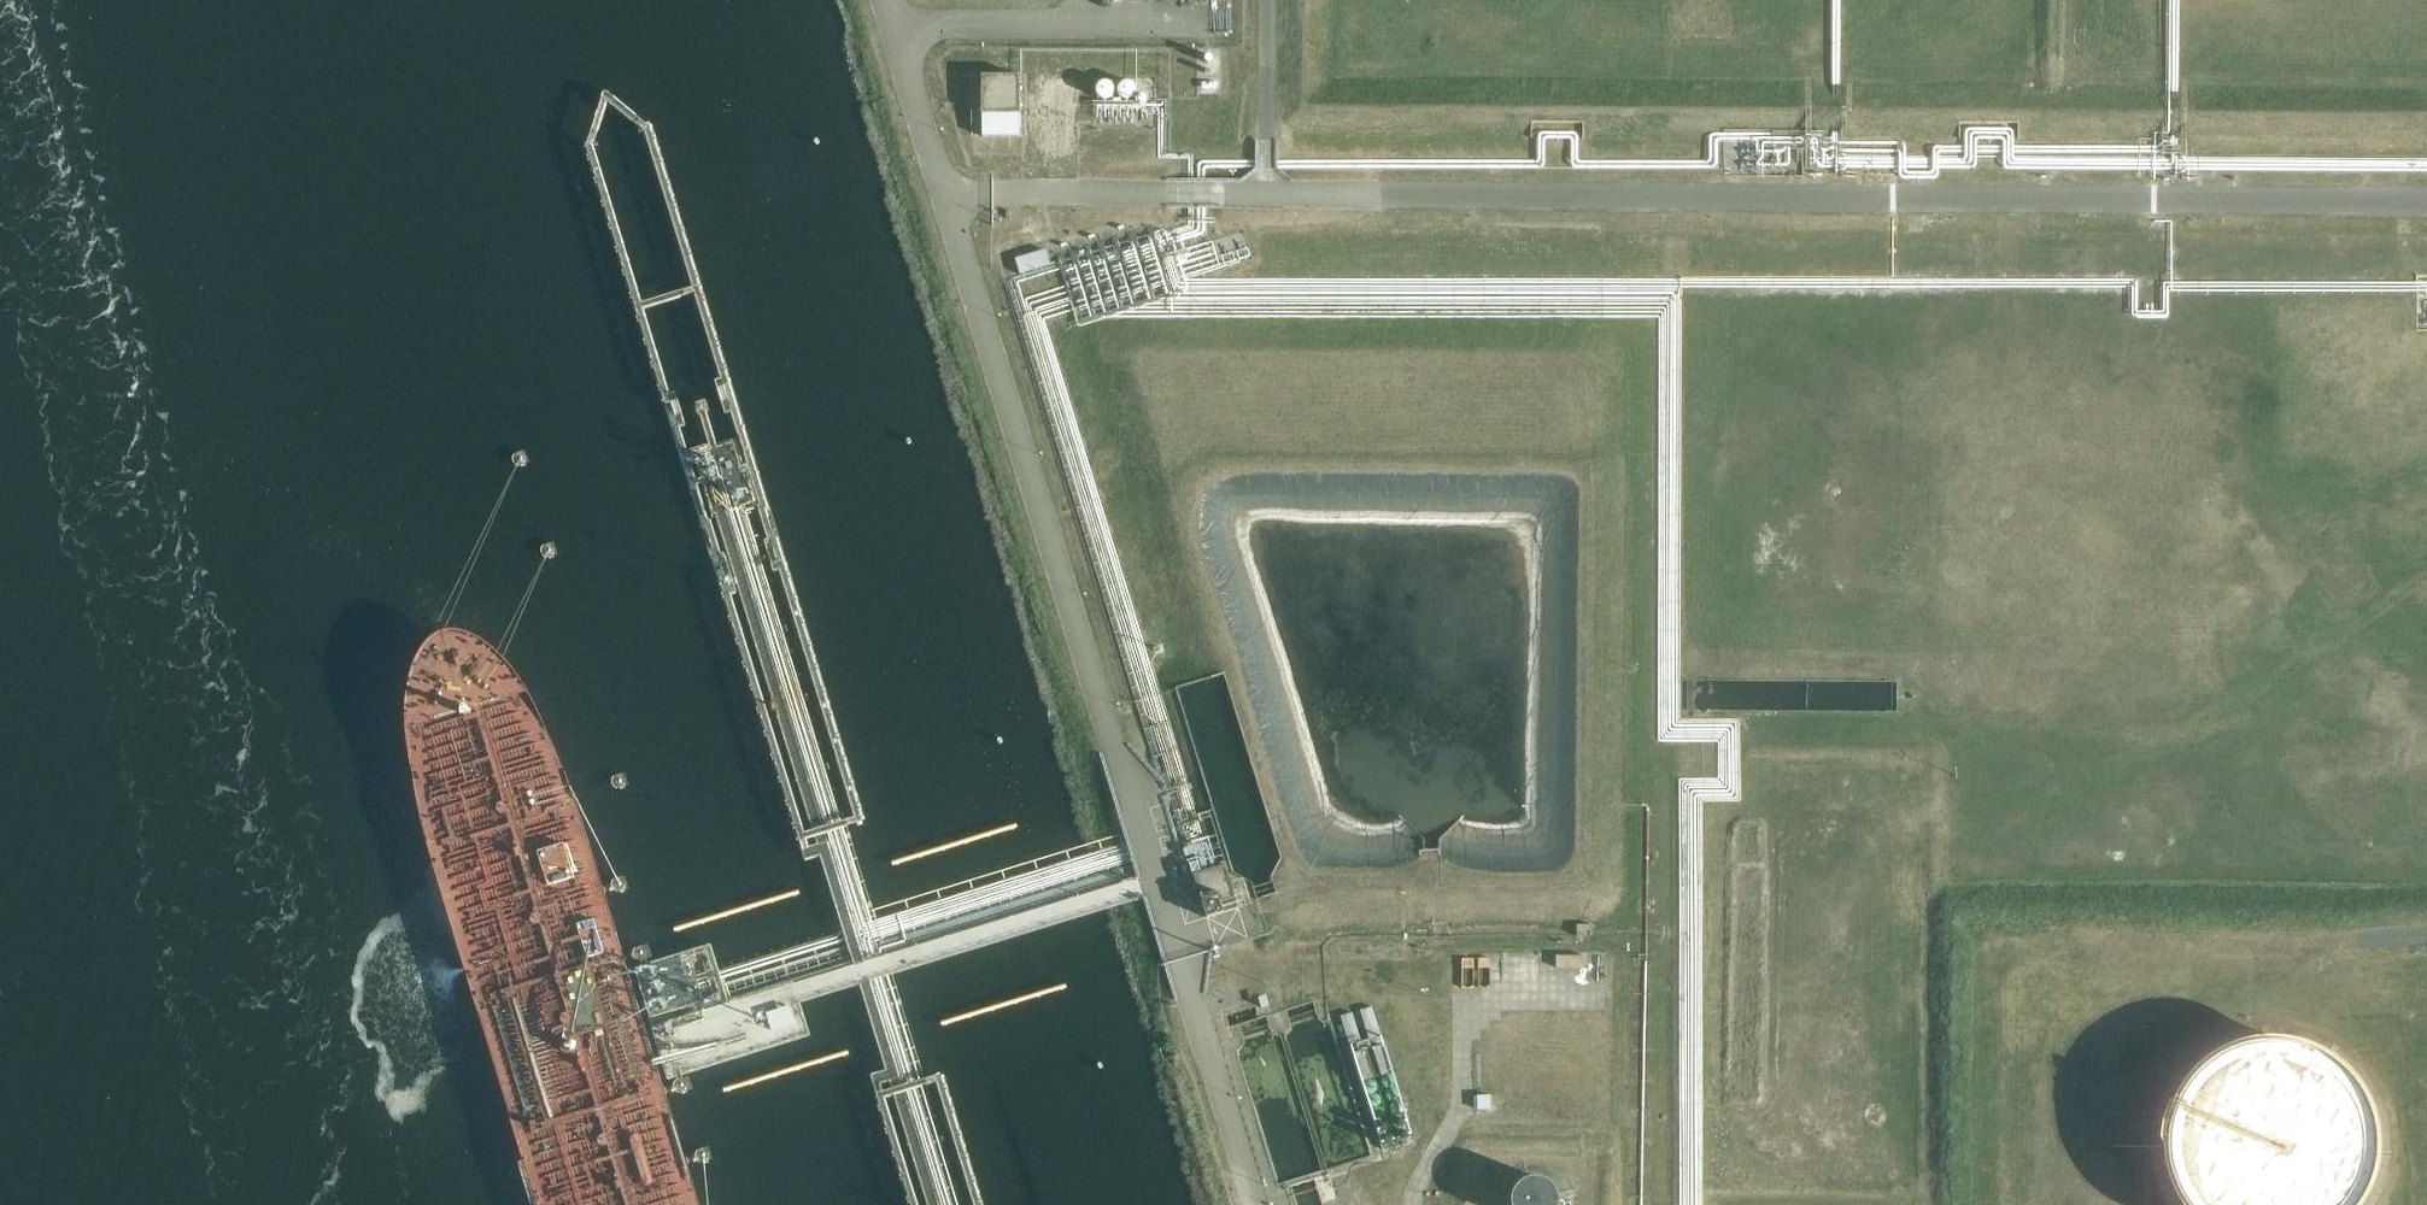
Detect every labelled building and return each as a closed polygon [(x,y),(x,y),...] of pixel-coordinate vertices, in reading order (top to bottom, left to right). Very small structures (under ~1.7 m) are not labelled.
[(983,134),(1025,134),(1023,72),(982,73),(983,134)] [(1591,936),(1590,925),(1577,925),(1577,936),(1591,936)] [(1383,1039),(1379,1026),(1361,1032),(1365,1044),(1383,1039)] [(2178,1092),(2175,1098),(2172,1103),(2170,1108),(2168,1114),(2167,1119),(2165,1125),(2164,1131),(2163,1136),(2163,1142),(2163,1145),(2163,1151),(2163,1157),(2164,1162),(2165,1168),(2166,1174),(2168,1179),(2170,1185),(2172,1190),(2174,1195),(2177,1200),(2180,1204),(2363,1204),(2365,1202),(2368,1197),(2370,1191),(2372,1186),(2374,1181),(2375,1178),(2377,1172),(2378,1167),(2379,1161),(2379,1155),(2380,1152),(2380,1150),(2380,1144),(2379,1138),(2379,1132),(2378,1127),(2377,1124),(2376,1118),(2375,1115),(2374,1113),(2372,1107),(2370,1102),(2367,1097),(2363,1089),(2360,1085),(2358,1082),(2355,1078),(2351,1073),(2347,1069),(2345,1067),(2338,1062),(2333,1058),(2329,1055),(2326,1054),(2321,1051),(2313,1047),(2305,1044),(2297,1042),(2288,1040),(2280,1039),(2271,1039),(2263,1039),(2254,1040),(2246,1042),(2240,1043),(2234,1045),(2226,1048),(2221,1051),(2216,1054),(2211,1057),(2207,1060),(2202,1064),(2196,1069),(2192,1074),(2188,1078),(2183,1085),(2178,1092)] [(1412,1129),(1385,1044),(1351,1054),(1382,1154),(1416,1143),(1415,1139),(1422,1136),(1419,1127),(1412,1129)] [(1524,1181),(1522,1183),(1520,1184),(1518,1186),(1516,1188),(1515,1191),(1513,1193),(1512,1197),(1512,1200),(1512,1201),(1512,1204),(1559,1204),(1559,1202),(1559,1201),(1559,1198),(1558,1196),(1558,1194),(1556,1192),(1554,1188),(1553,1186),(1550,1184),(1546,1181),(1543,1180),(1540,1179),(1537,1179),(1533,1179),(1531,1179),(1528,1180),(1526,1181),(1524,1181)]
